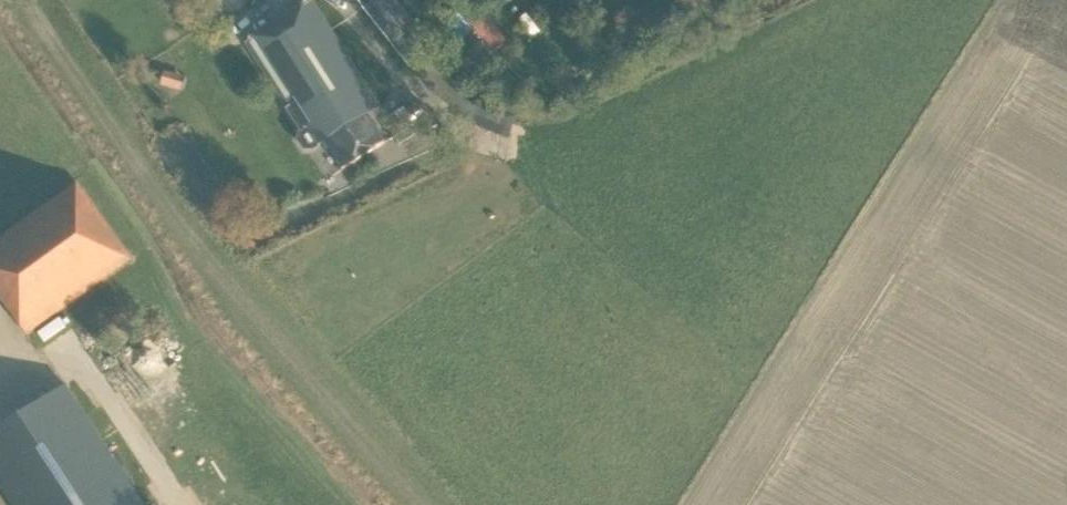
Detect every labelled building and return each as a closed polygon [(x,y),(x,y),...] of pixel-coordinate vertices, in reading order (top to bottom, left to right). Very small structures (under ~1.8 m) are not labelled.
[(397,0),(366,0),(359,5),(411,68),(430,51),(412,30),(418,25),(397,0)] [(442,23),(476,65),(472,69),(480,79),(490,71),(482,61),(507,41),(473,0),(470,0),(442,23)] [(380,107),(310,1),(245,45),(302,132),(306,129),(319,148),(324,145),(342,172),(385,143),(367,116),(380,107)] [(164,71),(160,84),(181,90),(185,77),(164,71)] [(421,100),(406,110),(420,131),(435,121),(421,100)] [(77,184),(0,238),(0,296),(26,332),(130,260),(77,184)] [(0,425),(0,487),(12,504),(140,504),(63,385),(0,425)]
